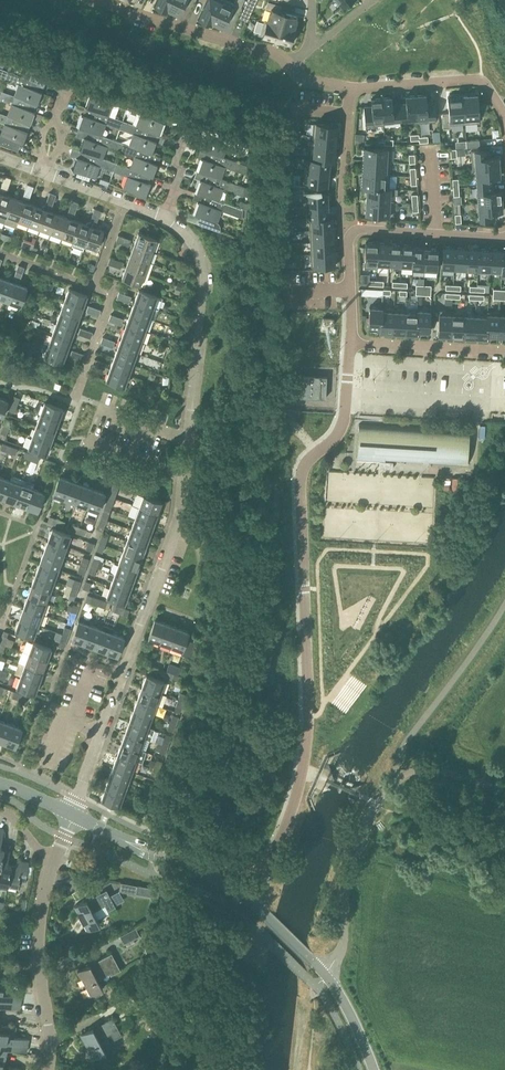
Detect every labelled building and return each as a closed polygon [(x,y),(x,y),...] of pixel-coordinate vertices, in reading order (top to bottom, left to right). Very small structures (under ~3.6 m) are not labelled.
[(166,11),(171,0),(157,0),(154,5),(166,11)] [(166,11),(167,11),(167,10),(179,15),(186,0),(171,0),(166,11)] [(210,24),(221,0),(201,0),(206,2),(198,18),(210,24)] [(226,0),(221,0),(210,24),(211,24),(211,23),(223,28),(232,8),(239,11),(244,0),(235,0),(234,4),(226,0)] [(264,21),(264,22),(294,30),(293,29),(296,17),(279,12),(281,6),(268,2),(267,8),(272,10),(268,22),(264,21)] [(246,4),(242,13),(249,16),(253,7),(246,4)] [(294,30),(264,22),(260,35),(290,43),(294,30)] [(28,66),(23,78),(8,72),(5,80),(20,85),(28,88),(31,81),(46,86),(44,85),(49,73),(28,66)] [(21,108),(24,101),(39,106),(39,105),(37,105),(41,94),(43,95),(44,94),(28,88),(20,85),(16,97),(1,92),(0,93),(0,100),(13,105),(21,108)] [(82,93),(88,95),(90,96),(86,107),(84,106),(84,107),(88,109),(96,112),(107,116),(111,104),(127,110),(129,102),(85,85),(82,93)] [(418,119),(417,119),(417,122),(432,121),(436,121),(434,101),(427,102),(426,94),(416,95),(418,119)] [(406,103),(399,104),(400,120),(417,119),(418,119),(416,95),(406,96),(406,103)] [(478,95),(463,96),(465,124),(480,123),(478,95)] [(443,128),(450,128),(450,125),(465,124),(463,96),(448,97),(449,113),(442,114),(443,128)] [(383,121),(384,121),(400,120),(399,104),(392,104),(392,97),(381,98),(383,121)] [(364,107),(366,126),(384,125),(384,121),(383,121),(381,98),(371,98),(372,106),(364,107)] [(142,115),(138,127),(145,130),(150,132),(160,136),(161,135),(159,134),(163,123),(165,124),(165,123),(150,117),(152,110),(129,102),(127,110),(142,115)] [(9,117),(0,114),(0,123),(6,125),(27,133),(30,126),(32,126),(30,125),(34,114),(36,114),(21,108),(13,105),(9,117)] [(96,112),(88,109),(86,116),(81,114),(81,115),(83,116),(79,127),(77,126),(76,127),(83,130),(99,136),(104,123),(119,129),(122,122),(107,116),(96,112)] [(135,135),(131,147),(147,153),(151,154),(153,155),(154,155),(152,154),(156,143),(158,143),(147,139),(150,132),(145,130),(138,127),(122,122),(119,129),(135,135)] [(337,125),(316,123),(315,136),(336,137),(337,125)] [(7,147),(15,150),(17,143),(23,145),(27,134),(29,135),(29,134),(27,133),(6,125),(2,136),(0,136),(0,145),(7,147)] [(78,149),(78,150),(92,155),(99,158),(104,146),(120,152),(123,144),(99,136),(83,130),(80,136),(82,137),(82,138),(84,138),(79,150),(78,149)] [(198,148),(197,149),(218,156),(221,157),(225,145),(247,154),(248,145),(212,132),(210,139),(202,136),(202,137),(204,138),(199,149),(198,148)] [(355,134),(355,143),(364,143),(365,134),(355,134)] [(336,137),(315,136),(313,148),(335,149),(336,137)] [(131,147),(123,144),(120,152),(136,158),(132,170),(149,176),(155,178),(155,177),(153,177),(157,165),(159,166),(159,165),(157,164),(157,163),(159,163),(161,158),(153,155),(151,154),(147,153),(131,147)] [(364,147),(363,160),(391,162),(391,151),(392,148),(364,147)] [(335,149),(313,148),(312,160),(330,162),(333,162),(335,149)] [(491,149),(471,151),(471,158),(475,158),(476,168),(500,167),(499,156),(491,157),(491,149)] [(70,170),(92,178),(96,166),(113,172),(116,164),(99,158),(92,155),(78,150),(75,157),(75,158),(78,159),(74,170),(70,169),(70,170)] [(195,170),(196,171),(216,178),(219,179),(223,167),(245,175),(245,174),(250,176),(252,169),(221,157),(218,156),(215,164),(200,158),(199,159),(201,159),(197,170),(195,170)] [(312,160),(308,159),(307,171),(329,173),(330,162),(312,160)] [(363,160),(362,174),(390,175),(391,162),(363,160)] [(152,185),(137,180),(138,176),(148,180),(149,176),(132,170),(116,164),(113,172),(129,178),(125,190),(148,198),(146,197),(150,186),(152,186),(152,185)] [(476,168),(477,186),(495,184),(495,177),(500,177),(500,167),(476,168)] [(193,191),(193,192),(194,193),(214,200),(216,200),(221,189),(243,197),(245,197),(245,193),(244,193),(244,188),(219,179),(216,178),(196,171),(194,178),(198,180),(197,180),(199,181),(195,192),(193,191)] [(329,173),(307,171),(306,184),(327,186),(329,173)] [(362,174),(361,188),(367,188),(389,189),(389,188),(390,175),(362,174)] [(477,186),(478,201),(478,202),(502,200),(501,191),(496,191),(495,184),(477,186)] [(366,200),(390,201),(390,195),(397,195),(398,189),(389,188),(389,189),(367,188),(366,200)] [(191,214),(200,218),(216,223),(218,217),(217,214),(219,211),(241,219),(241,217),(247,217),(247,210),(242,209),(242,210),(216,200),(214,200),(194,193),(192,199),(196,201),(196,202),(198,203),(194,214),(192,214),(191,214)] [(327,193),(306,195),(306,207),(328,206),(327,193)] [(13,199),(2,195),(0,201),(0,222),(4,224),(13,199)] [(22,202),(13,199),(4,224),(16,228),(18,222),(24,203),(22,202)] [(393,216),(394,202),(390,201),(366,200),(365,214),(393,216)] [(474,202),(475,207),(476,221),(496,219),(495,212),(503,211),(502,200),(478,202),(474,202)] [(78,204),(72,201),(70,208),(76,210),(78,204)] [(24,203),(18,222),(29,226),(35,207),(24,203)] [(328,206),(306,207),(307,219),(311,219),(329,218),(328,206)] [(35,207),(29,226),(40,230),(47,211),(35,207)] [(73,216),(76,210),(70,208),(68,214),(73,216)] [(101,212),(95,210),(93,216),(99,218),(101,212)] [(51,234),(58,215),(47,211),(40,230),(51,234)] [(62,238),(69,220),(58,215),(51,234),(62,238)] [(96,224),(99,218),(93,216),(91,222),(96,224)] [(200,218),(198,224),(220,232),(220,231),(220,229),(219,227),(218,225),(216,223),(200,218)] [(329,218),(311,219),(312,231),(332,230),(331,218),(329,218)] [(74,242),(80,224),(69,220),(62,238),(74,242)] [(80,224),(74,242),(72,247),(83,252),(85,246),(91,228),(80,224)] [(96,251),(103,232),(91,228),(85,246),(96,251)] [(332,230),(312,231),(312,243),(333,242),(332,230)] [(156,240),(138,233),(134,245),(152,252),(156,240)] [(333,242),(312,243),(313,255),(333,254),(333,242)] [(364,268),(377,268),(377,267),(379,242),(366,242),(364,268)] [(377,267),(389,267),(389,265),(391,243),(379,242),(377,267)] [(389,265),(400,265),(401,244),(391,243),(389,265)] [(400,265),(400,268),(413,269),(414,247),(415,245),(401,244),(400,265)] [(152,252),(134,245),(130,256),(148,263),(152,252)] [(442,268),(454,269),(455,247),(443,246),(443,253),(442,268)] [(413,269),(425,269),(426,248),(414,247),(413,269)] [(454,269),(466,269),(467,248),(455,247),(454,269)] [(425,269),(437,270),(438,249),(426,248),(425,269)] [(466,269),(477,270),(479,248),(467,248),(466,269)] [(490,273),(491,271),(492,249),(479,248),(477,270),(477,273),(490,273)] [(492,249),(491,271),(501,271),(502,271),(504,252),(504,250),(503,250),(492,249)] [(333,254),(313,255),(313,265),(334,264),(333,254)] [(152,265),(148,263),(130,256),(126,268),(148,276),(152,265)] [(110,259),(108,264),(114,267),(116,261),(110,259)] [(122,263),(116,261),(114,267),(120,269),(122,263)] [(19,266),(16,272),(23,274),(25,268),(19,266)] [(148,276),(126,268),(121,279),(144,287),(148,276)] [(14,278),(20,280),(23,274),(16,272),(14,278)] [(0,292),(0,299),(9,302),(16,284),(5,280),(0,292)] [(182,291),(184,285),(178,283),(176,289),(182,291)] [(20,306),(27,288),(16,284),(9,302),(20,306)] [(64,301),(82,308),(86,296),(68,290),(64,301)] [(162,299),(138,290),(134,302),(158,310),(162,299)] [(118,293),(116,299),(122,301),(124,295),(118,293)] [(130,297),(124,295),(122,301),(128,303),(130,297)] [(59,312),(78,319),(82,308),(64,301),(59,312)] [(148,320),(153,322),(158,310),(134,302),(130,313),(148,320)] [(87,306),(85,312),(91,314),(93,308),(87,306)] [(368,329),(380,329),(381,308),(369,307),(368,329)] [(418,309),(417,332),(429,332),(430,308),(417,307),(417,308),(418,309)] [(97,317),(100,310),(93,308),(91,314),(97,317)] [(380,332),(392,333),(393,308),(381,308),(380,329),(380,332)] [(392,333),(404,334),(405,309),(393,308),(392,333)] [(404,334),(417,334),(417,332),(418,309),(417,308),(405,308),(405,309),(404,334)] [(438,336),(451,336),(452,312),(452,311),(439,310),(439,320),(439,323),(438,329),(438,336)] [(488,317),(487,336),(499,336),(500,315),(500,312),(487,311),(487,317),(488,317)] [(78,319),(59,312),(55,323),(73,330),(78,319)] [(451,336),(463,337),(464,315),(464,313),(452,312),(451,336)] [(126,324),(144,331),(148,320),(130,313),(126,324)] [(110,315),(108,321),(114,324),(116,317),(110,315)] [(463,337),(474,338),(475,316),(464,315),(463,337)] [(475,316),(474,338),(487,338),(487,336),(488,317),(487,317),(475,316)] [(122,320),(116,317),(114,324),(120,326),(122,320)] [(51,335),(69,341),(73,330),(55,323),(51,335)] [(121,335),(140,342),(144,331),(126,324),(121,335)] [(79,329),(77,335),(83,337),(85,331),(79,329)] [(89,339),(91,333),(85,331),(83,337),(89,339)] [(69,341),(51,335),(47,346),(65,352),(69,341)] [(140,342),(121,335),(117,346),(136,353),(140,342)] [(102,337),(100,343),(106,345),(108,339),(102,337)] [(27,338),(24,346),(28,348),(32,345),(34,341),(27,338)] [(114,342),(108,339),(106,345),(112,348),(114,342)] [(65,352),(47,346),(43,358),(61,364),(65,352)] [(113,358),(132,364),(136,353),(117,346),(116,349),(113,358)] [(71,352),(69,357),(75,360),(77,354),(71,352)] [(81,362),(83,356),(77,354),(75,360),(81,362)] [(113,358),(109,369),(128,376),(131,366),(139,369),(140,367),(138,367),(132,364),(113,358)] [(94,360),(91,366),(97,368),(100,362),(94,360)] [(106,364),(100,362),(97,368),(103,370),(106,364)] [(105,381),(123,387),(128,376),(109,369),(105,381)] [(326,377),(301,375),(300,397),(326,398),(326,377)] [(19,398),(13,396),(11,404),(16,406),(19,398)] [(63,409),(44,402),(40,414),(58,421),(63,409)] [(8,411),(14,413),(16,406),(11,404),(8,411)] [(36,425),(54,432),(58,421),(40,414),(36,425)] [(11,421),(5,419),(3,426),(8,428),(11,421)] [(470,430),(359,424),(357,459),(467,466),(470,430)] [(54,432),(36,425),(32,437),(50,443),(54,432)] [(0,434),(6,436),(8,428),(3,426),(0,434)] [(27,448),(46,455),(50,443),(32,437),(27,448)] [(0,450),(0,453),(6,455),(7,452),(9,446),(2,444),(0,450)] [(15,455),(17,449),(9,446),(7,452),(15,455)] [(37,463),(39,457),(32,455),(30,460),(37,463)] [(48,461),(46,466),(53,469),(55,463),(48,461)] [(12,475),(10,481),(3,499),(14,503),(23,479),(12,475)] [(59,476),(52,495),(64,499),(70,481),(59,476)] [(10,481),(0,477),(0,498),(3,499),(10,481)] [(23,479),(14,503),(25,507),(32,489),(34,483),(23,479)] [(70,481),(64,499),(75,503),(82,485),(70,481)] [(86,507),(93,489),(82,485),(75,503),(86,507)] [(37,512),(44,493),(32,489),(25,507),(37,512)] [(98,512),(104,493),(93,489),(86,507),(98,512)] [(116,491),(111,489),(108,496),(114,498),(116,491)] [(133,504),(139,507),(157,514),(161,502),(143,495),(143,496),(137,494),(133,504)] [(106,503),(111,505),(114,498),(108,496),(106,503)] [(157,514),(139,507),(134,518),(153,525),(157,514)] [(108,513),(103,511),(100,518),(105,520),(108,513)] [(49,516),(47,522),(54,525),(56,519),(49,516)] [(105,520),(100,518),(97,526),(103,528),(105,520)] [(153,525),(134,518),(130,529),(149,536),(153,525)] [(56,519),(54,525),(62,527),(64,522),(56,519)] [(77,533),(79,527),(72,525),(70,530),(77,533)] [(79,527),(77,533),(84,535),(86,530),(79,527)] [(70,535),(52,529),(47,540),(66,547),(70,535)] [(126,541),(145,547),(149,536),(130,529),(126,541)] [(107,538),(101,536),(99,543),(104,545),(107,538)] [(66,547),(47,540),(43,551),(62,558),(66,547)] [(145,547),(126,541),(122,552),(141,559),(145,547)] [(85,549),(91,551),(94,544),(88,542),(85,549)] [(104,545),(99,543),(96,551),(102,553),(104,545)] [(39,563),(58,569),(62,558),(43,551),(39,563)] [(118,563),(137,570),(141,559),(122,552),(118,563)] [(88,559),(83,557),(80,565),(86,567),(88,559)] [(58,569),(39,563),(35,574),(54,580),(58,569)] [(137,570),(118,563),(115,573),(114,574),(133,581),(137,570)] [(77,572),(83,574),(86,567),(80,565),(77,572)] [(107,578),(112,580),(110,585),(129,592),(133,581),(114,574),(109,572),(107,578)] [(31,585),(50,592),(52,586),(54,580),(35,574),(31,585)] [(80,582),(75,580),(73,586),(72,587),(78,589),(80,582)] [(50,592),(31,585),(31,586),(27,596),(46,603),(50,592)] [(110,585),(106,597),(125,604),(129,592),(110,585)] [(69,594),(75,596),(78,589),(72,587),(69,594)] [(46,603),(27,596),(23,607),(42,614),(46,603)] [(92,597),(90,602),(97,605),(99,599),(92,597)] [(105,608),(107,602),(99,599),(97,605),(95,610),(102,612),(104,607),(105,608)] [(78,607),(73,605),(72,606),(70,612),(76,614),(78,607)] [(114,605),(112,610),(120,613),(122,607),(114,605)] [(23,607),(19,619),(38,625),(40,619),(42,614),(23,607)] [(127,616),(129,610),(122,607),(120,613),(127,616)] [(68,619),(73,621),(76,614),(70,612),(68,619)] [(19,619),(15,630),(34,637),(38,625),(19,619)] [(154,619),(148,638),(159,642),(166,624),(154,619)] [(78,621),(72,639),(83,644),(90,625),(78,621)] [(90,625),(83,644),(95,648),(101,629),(103,624),(101,623),(98,628),(90,625)] [(171,646),(177,628),(166,624),(159,642),(171,646)] [(70,629),(65,627),(62,634),(68,636),(70,629)] [(177,628),(171,646),(186,651),(184,656),(193,659),(195,653),(190,652),(193,644),(186,641),(189,632),(177,628)] [(101,629),(95,648),(106,652),(113,633),(101,629)] [(118,656),(124,637),(113,633),(106,652),(118,656)] [(60,642),(65,644),(68,636),(62,634),(60,642)] [(51,648),(33,642),(28,654),(47,660),(51,648)] [(24,665),(43,671),(47,660),(28,654),(24,665)] [(144,663),(142,668),(149,671),(151,665),(144,663)] [(163,670),(161,675),(172,679),(176,667),(169,664),(166,672),(163,670)] [(43,671),(24,665),(21,676),(39,683),(43,671)] [(156,673),(158,668),(151,665),(149,671),(156,673)] [(164,681),(146,675),(142,686),(160,693),(164,681)] [(16,688),(22,690),(34,694),(39,683),(21,676),(16,688)] [(138,698),(156,704),(160,693),(142,686),(138,698)] [(14,692),(12,697),(19,700),(21,694),(14,692)] [(187,694),(181,692),(178,700),(184,702),(187,694)] [(27,703),(29,697),(21,694),(19,700),(27,703)] [(134,709),(152,716),(156,704),(138,698),(134,709)] [(176,707),(182,709),(184,702),(178,700),(176,707)] [(130,720),(148,727),(152,716),(134,709),(130,720)] [(179,717),(173,715),(170,722),(176,724),(179,717)] [(126,731),(144,738),(150,740),(154,729),(148,727),(130,720),(126,731)] [(3,743),(10,725),(0,721),(0,742),(3,743)] [(168,729),(174,731),(176,724),(170,722),(168,729)] [(15,748),(22,729),(10,725),(3,743),(15,748)] [(121,742),(140,749),(144,738),(126,731),(121,742)] [(171,739),(165,737),(162,744),(168,747),(171,739)] [(146,751),(140,749),(121,742),(117,754),(136,760),(142,762),(146,751)] [(160,752),(165,754),(168,747),(162,744),(160,752)] [(113,765),(132,772),(136,760),(117,754),(113,765)] [(163,762),(157,760),(154,767),(160,769),(163,762)] [(109,776),(128,783),(132,772),(113,765),(109,776)] [(152,774),(157,776),(160,769),(154,767),(152,774)] [(105,788),(124,794),(128,783),(109,776),(105,788)] [(154,784),(149,782),(146,789),(152,791),(154,784)] [(120,806),(124,794),(105,788),(101,799),(120,806)] [(143,797),(149,799),(152,791),(146,789),(143,797)] [(140,805),(138,812),(143,814),(146,807),(140,805)] [(11,865),(7,865),(8,859),(9,859),(11,845),(5,844),(4,849),(0,869),(0,884),(8,885),(11,865)] [(19,882),(22,883),(25,883),(28,863),(22,861),(17,860),(16,866),(11,865),(8,885),(18,887),(19,882)] [(121,882),(119,891),(136,894),(138,885),(121,882)] [(106,890),(74,907),(86,931),(87,931),(99,925),(92,912),(104,906),(107,911),(115,907),(114,906),(109,896),(106,890)] [(139,937),(135,929),(120,937),(124,945),(139,937)] [(120,972),(111,955),(95,963),(95,964),(79,972),(77,973),(90,997),(90,998),(103,991),(96,978),(108,972),(111,977),(120,972)] [(3,989),(3,990),(8,991),(9,984),(0,982),(0,989),(3,989)] [(3,990),(3,989),(0,989),(0,999),(21,1003),(22,997),(7,994),(7,995),(2,994),(3,990)] [(5,1006),(5,1007),(19,1009),(21,1003),(0,999),(0,1005),(5,1006)] [(122,1036),(112,1019),(99,1027),(98,1027),(80,1037),(93,1060),(93,1061),(106,1054),(105,1052),(110,1049),(111,1045),(107,1037),(111,1035),(114,1041),(122,1036)] [(10,1032),(15,1033),(16,1027),(2,1024),(2,1025),(0,1025),(0,1030),(10,1032)] [(27,1046),(29,1039),(14,1037),(14,1038),(9,1037),(10,1032),(0,1030),(0,1041),(27,1046)] [(152,1031),(149,1036),(154,1039),(157,1034),(152,1031)] [(12,1049),(26,1052),(27,1046),(0,1041),(0,1051),(6,1052),(7,1047),(12,1048),(12,1049)] [(23,1069),(9,1067),(8,1068),(3,1067),(4,1062),(0,1061),(0,1069),(23,1069)]
